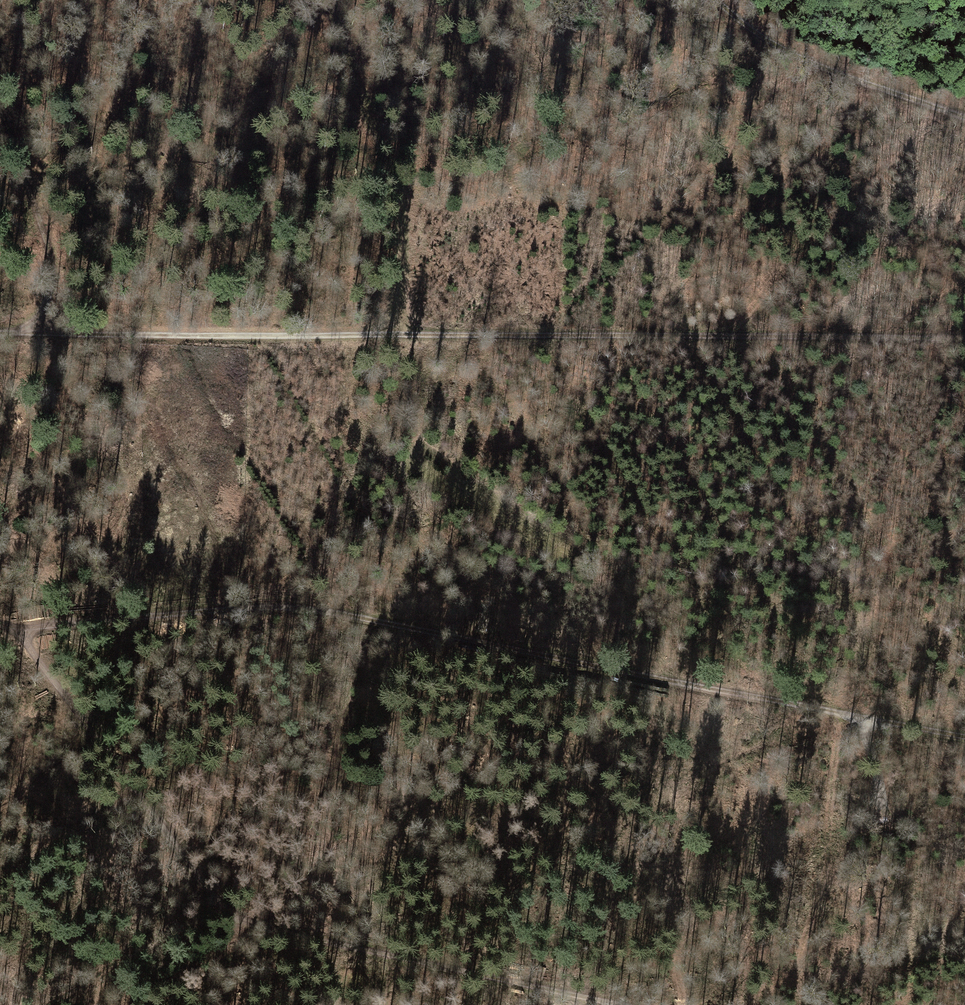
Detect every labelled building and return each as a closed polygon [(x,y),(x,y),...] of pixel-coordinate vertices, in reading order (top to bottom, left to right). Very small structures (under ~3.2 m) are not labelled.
[(888,736),(884,739),(890,747),(894,744),(888,736)]
